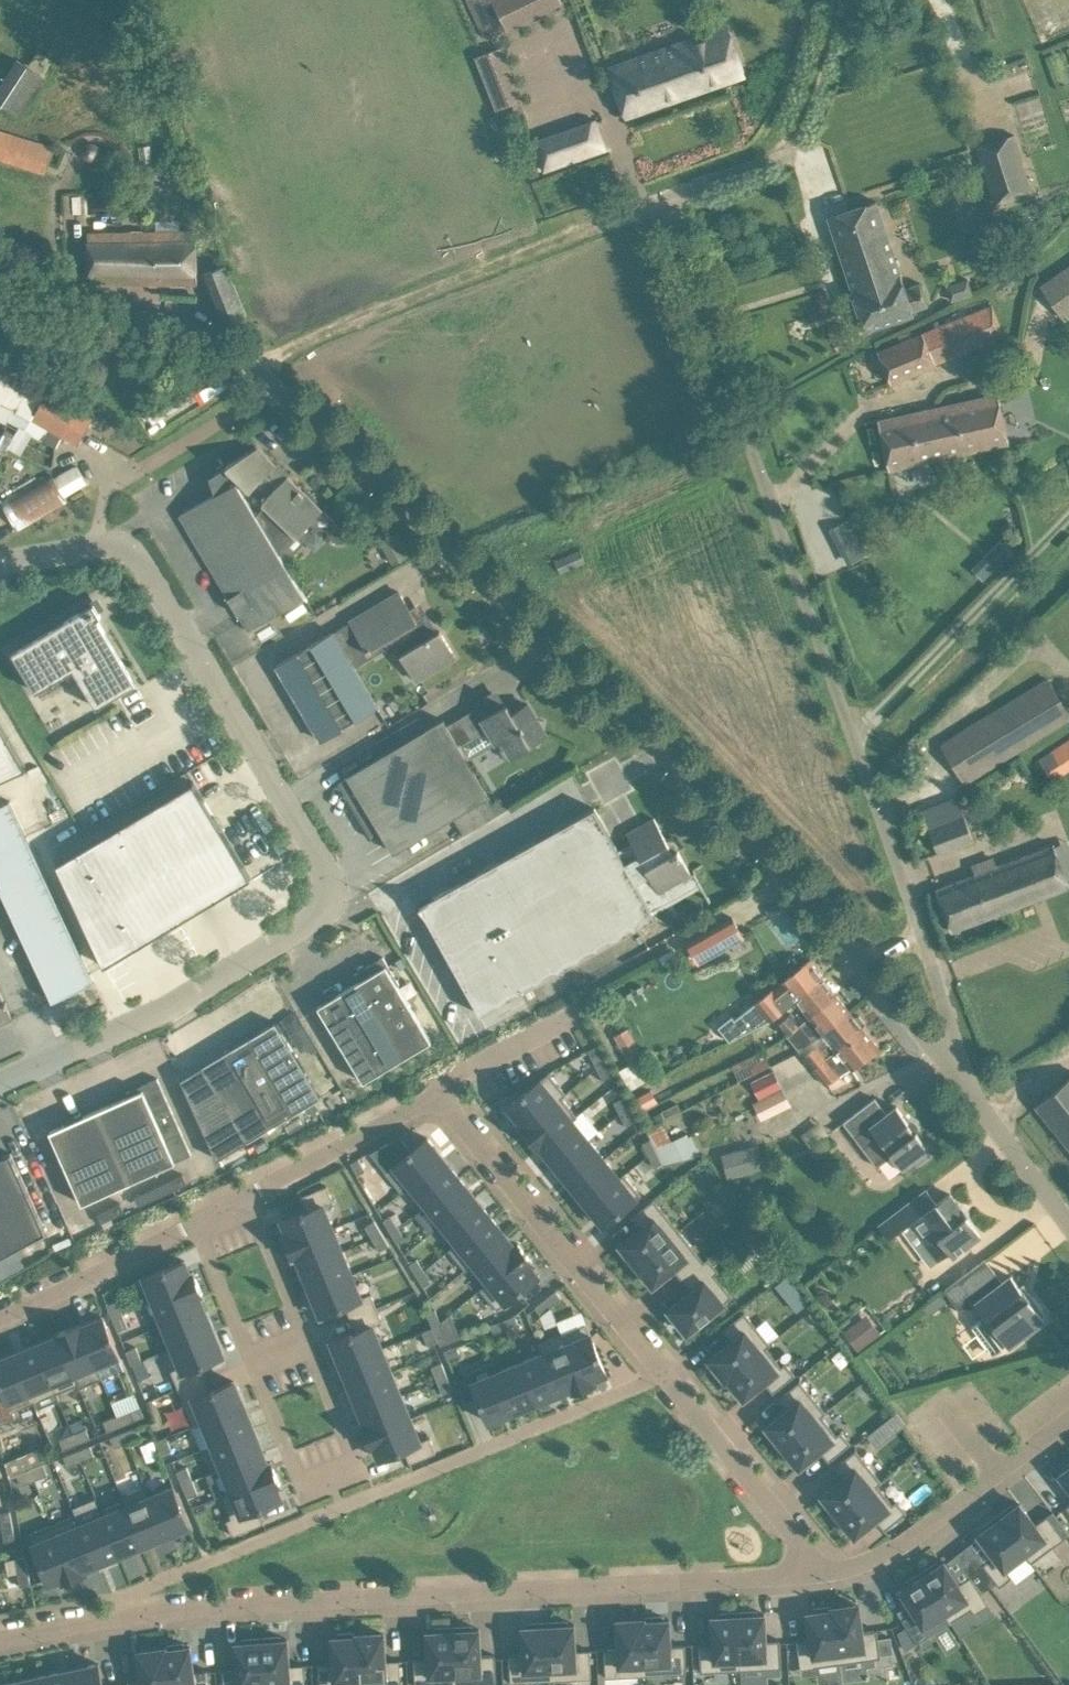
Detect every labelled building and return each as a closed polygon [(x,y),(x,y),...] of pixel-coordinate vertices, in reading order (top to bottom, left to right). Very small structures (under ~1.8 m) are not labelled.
[(472,8),(487,38),(563,1),(562,0),(469,0),(472,8)] [(744,74),(737,53),(728,26),(609,67),(626,115),(744,74)] [(527,116),(520,100),(525,98),(504,45),(476,56),(497,109),(511,103),(517,120),(527,116)] [(0,82),(0,102),(22,116),(47,76),(16,56),(0,82)] [(595,119),(534,140),(545,170),(605,148),(595,119)] [(48,171),(55,147),(0,130),(0,157),(48,171)] [(1015,134),(979,145),(997,202),(1031,191),(1021,162),(1024,162),(1015,134)] [(866,329),(887,322),(914,313),(912,309),(927,304),(920,283),(906,288),(876,200),(828,215),(866,329)] [(198,283),(197,261),(196,230),(110,231),(88,232),(90,279),(108,281),(198,283)] [(201,273),(222,325),(247,315),(226,263),(201,273)] [(1068,315),(1068,266),(1042,285),(1065,318),(1068,315)] [(973,293),(968,278),(949,285),(954,299),(973,293)] [(891,382),(911,373),(936,364),(935,362),(1005,334),(993,305),(898,342),(878,350),(891,382)] [(103,383),(112,359),(100,354),(91,379),(103,383)] [(63,435),(78,443),(93,417),(0,363),(0,414),(57,446),(63,435)] [(134,366),(123,396),(144,403),(155,373),(134,366)] [(889,469),(911,464),(1009,442),(998,393),(878,420),(889,469)] [(345,540),(349,539),(352,536),(288,474),(287,475),(276,464),(277,463),(257,443),(256,444),(258,446),(226,465),(227,466),(216,473),(221,490),(232,483),(279,550),(285,560),(318,527),(327,528),(328,531),(329,535),(332,539),(336,541),(341,541),(345,540)] [(84,483),(75,466),(55,478),(51,471),(1,500),(19,530),(68,501),(64,494),(84,483)] [(303,590),(285,560),(279,550),(232,483),(221,490),(180,514),(206,540),(199,547),(249,629),(296,601),(307,619),(335,601),(323,580),(303,590)] [(829,523),(849,562),(868,552),(848,513),(829,523)] [(1002,539),(975,569),(988,581),(1015,551),(1002,539)] [(579,547),(555,557),(561,572),(585,562),(579,547)] [(417,620),(400,591),(350,620),(351,622),(334,631),(333,630),(311,643),(312,645),(300,652),(299,651),(277,664),(315,730),(372,696),(355,666),(384,649),(401,653),(417,679),(437,667),(456,656),(440,630),(434,633),(424,615),(417,620)] [(97,706),(117,694),(136,682),(98,617),(101,615),(94,603),(13,651),(36,691),(74,668),(97,706)] [(984,769),(1068,718),(1068,714),(1048,679),(942,743),(965,781),(984,769)] [(506,757),(527,745),(546,733),(528,703),(513,712),(507,703),(483,717),(477,707),(447,725),(459,745),(488,728),(506,757)] [(496,805),(488,795),(459,745),(447,725),(443,719),(349,775),(394,851),(453,815),(464,834),(512,806),(507,798),(496,805)] [(28,767),(0,721),(0,780),(28,767)] [(1039,758),(1053,780),(1068,770),(1068,738),(1039,758)] [(194,780),(56,862),(104,965),(252,877),(194,780)] [(975,840),(958,797),(922,811),(939,853),(975,840)] [(94,981),(10,800),(0,804),(0,887),(53,1000),(94,981)] [(651,908),(618,848),(595,807),(431,897),(426,915),(481,1013),(655,916),(651,908)] [(618,848),(651,908),(666,900),(660,890),(691,873),(678,849),(674,851),(655,817),(627,833),(631,841),(618,848)] [(936,888),(952,930),(973,923),(1068,886),(1068,882),(1058,853),(1055,845),(1054,843),(957,880),(936,888)] [(732,916),(686,941),(697,963),(744,937),(732,916)] [(364,1081),(413,1051),(432,1040),(398,984),(400,983),(383,956),(355,973),(359,980),(318,1005),(364,1081)] [(732,1015),(718,1026),(730,1040),(769,1021),(774,1017),(796,998),(823,976),(810,959),(793,972),(781,982),(754,1002),(735,1018),(732,1015)] [(810,1015),(837,993),(823,976),(796,998),(810,1015)] [(9,1016),(10,1018),(12,1018),(9,1005),(8,1005),(6,1000),(4,1001),(0,991),(0,1020),(9,1016)] [(817,1037),(851,1010),(837,993),(810,1015),(799,1024),(787,1034),(800,1051),(817,1037)] [(819,1044),(804,1056),(813,1067),(864,1028),(864,1027),(866,1022),(859,1014),(854,1015),(851,1010),(818,1037),(825,1047),(822,1049),(819,1044)] [(295,1011),(282,1018),(302,1051),(308,1047),(311,1053),(317,1050),(314,1044),(295,1011)] [(790,1013),(779,1022),(787,1034),(799,1024),(790,1013)] [(200,1066),(181,1077),(218,1158),(246,1141),(321,1096),(287,1040),(276,1021),(200,1066)] [(851,1067),(861,1059),(878,1046),(864,1028),(813,1067),(825,1084),(850,1066),(851,1067)] [(645,1057),(629,1029),(616,1037),(632,1065),(645,1057)] [(738,1078),(770,1064),(763,1048),(731,1062),(738,1078)] [(599,1051),(591,1055),(597,1067),(605,1063),(599,1051)] [(611,1074),(605,1063),(597,1067),(603,1078),(611,1074)] [(754,1102),(784,1089),(775,1069),(751,1080),(760,1098),(754,1101),(754,1102)] [(522,1127),(565,1092),(549,1072),(508,1105),(523,1125),(522,1126),(522,1127)] [(182,1131),(158,1077),(141,1085),(143,1089),(50,1130),(82,1203),(175,1161),(175,1160),(191,1153),(182,1131)] [(1037,1105),(1068,1145),(1068,1078),(1054,1091),(1037,1105)] [(762,1119),(792,1105),(784,1089),(754,1102),(762,1119)] [(538,1146),(577,1115),(562,1096),(566,1093),(565,1092),(522,1127),(538,1146)] [(646,1092),(634,1098),(640,1109),(652,1103),(646,1092)] [(622,1097),(614,1101),(620,1113),(628,1109),(622,1097)] [(875,1097),(844,1121),(877,1166),(892,1154),(902,1168),(913,1159),(917,1164),(930,1154),(927,1149),(929,1147),(897,1105),(887,1113),(875,1097)] [(678,1102),(661,1110),(665,1117),(681,1109),(678,1102)] [(634,1120),(628,1109),(620,1113),(626,1124),(634,1120)] [(555,1165),(589,1138),(574,1119),(578,1116),(577,1115),(538,1146),(539,1147),(540,1146),(555,1165)] [(656,1145),(671,1138),(662,1120),(658,1121),(647,1127),(656,1145)] [(671,1138),(656,1145),(665,1163),(681,1159),(701,1154),(692,1134),(688,1135),(687,1133),(672,1139),(671,1138)] [(400,1135),(370,1151),(386,1170),(402,1191),(444,1156),(428,1136),(411,1149),(400,1135)] [(571,1184),(605,1157),(589,1138),(555,1165),(571,1184)] [(657,1150),(651,1138),(643,1142),(649,1154),(657,1150)] [(755,1144),(722,1153),(729,1178),(741,1174),(737,1160),(757,1154),(755,1144)] [(663,1162),(657,1150),(649,1154),(655,1166),(663,1162)] [(46,1229),(11,1151),(0,1156),(0,1254),(46,1229)] [(422,1207),(460,1176),(444,1156),(402,1191),(403,1191),(407,1188),(422,1207)] [(587,1204),(625,1173),(624,1173),(620,1176),(605,1157),(571,1184),(587,1204)] [(366,1169),(359,1158),(351,1162),(358,1174),(366,1169)] [(604,1224),(641,1194),(625,1173),(587,1204),(604,1224)] [(442,1223),(476,1195),(460,1176),(422,1207),(423,1208),(427,1204),(442,1223)] [(307,1209),(283,1219),(288,1232),(285,1233),(290,1245),(333,1228),(323,1204),(333,1200),(327,1184),(301,1195),(307,1209)] [(938,1202),(937,1201),(927,1188),(879,1225),(889,1237),(917,1216),(924,1225),(917,1230),(939,1259),(949,1251),(953,1256),(981,1234),(950,1193),(938,1202)] [(449,1249),(491,1215),(476,1195),(442,1223),(457,1242),(449,1248),(449,1249)] [(634,1266),(679,1229),(654,1198),(632,1216),(641,1227),(620,1244),(621,1245),(625,1250),(622,1252),(634,1266)] [(384,1219),(390,1230),(398,1226),(391,1214),(384,1219)] [(465,1269),(507,1235),(491,1215),(449,1249),(465,1269)] [(373,1238),(383,1233),(375,1220),(365,1225),(373,1238)] [(753,1221),(742,1230),(748,1238),(750,1236),(760,1228),(753,1221)] [(405,1237),(398,1226),(390,1230),(397,1242),(405,1237)] [(343,1251),(333,1228),(290,1245),(294,1256),(297,1254),(303,1267),(343,1251)] [(682,1279),(709,1257),(708,1257),(704,1260),(679,1229),(634,1266),(646,1281),(648,1278),(652,1283),(652,1284),(653,1285),(674,1268),(682,1279)] [(390,1244),(383,1233),(373,1238),(380,1250),(390,1244)] [(481,1288),(526,1252),(525,1250),(525,1251),(518,1243),(516,1245),(507,1235),(465,1269),(466,1270),(470,1266),(484,1284),(480,1287),(481,1288)] [(352,1274),(343,1251),(303,1267),(312,1291),(352,1274)] [(540,1275),(530,1263),(533,1261),(527,1253),(526,1252),(481,1288),(498,1309),(540,1275)] [(714,1311),(732,1295),(715,1273),(719,1270),(709,1257),(682,1279),(692,1290),(669,1308),(673,1314),(671,1316),(680,1328),(683,1326),(687,1332),(698,1323),(700,1326),(716,1313),(714,1311)] [(410,1263),(416,1274),(424,1269),(417,1258),(410,1263)] [(1009,1345),(1045,1318),(1042,1315),(1046,1312),(1033,1294),(1029,1297),(1011,1274),(1003,1281),(985,1258),(945,1289),(963,1313),(976,1302),(989,1319),(975,1329),(993,1353),(1007,1343),(1009,1345)] [(190,1272),(185,1259),(144,1275),(155,1301),(199,1283),(194,1270),(190,1272)] [(431,1281),(424,1269),(416,1274),(423,1285),(431,1281)] [(361,1296),(352,1274),(312,1291),(322,1314),(346,1304),(351,1318),(377,1307),(371,1292),(361,1296)] [(808,1299),(787,1275),(776,1284),(796,1309),(808,1299)] [(203,1293),(199,1283),(155,1301),(164,1324),(205,1307),(199,1294),(203,1293)] [(562,1297),(556,1290),(545,1299),(551,1306),(562,1297)] [(946,1301),(940,1293),(923,1307),(929,1315),(946,1301)] [(108,1304),(113,1318),(123,1313),(118,1299),(108,1304)] [(541,1314),(551,1306),(545,1299),(535,1307),(541,1314)] [(214,1331),(205,1307),(164,1324),(171,1341),(173,1345),(174,1347),(214,1331)] [(382,1320),(377,1307),(351,1318),(356,1329),(332,1339),(342,1364),(382,1348),(373,1324),(382,1320)] [(427,1312),(432,1324),(440,1320),(435,1309),(427,1312)] [(727,1377),(770,1343),(745,1311),(722,1329),(731,1340),(711,1357),(713,1359),(711,1360),(712,1362),(714,1360),(719,1367),(717,1368),(718,1369),(720,1368),(725,1374),(723,1376),(724,1377),(726,1376),(727,1377)] [(123,1313),(113,1318),(118,1330),(128,1326),(123,1313)] [(515,1314),(503,1319),(506,1327),(519,1322),(515,1314)] [(867,1314),(845,1328),(858,1348),(880,1333),(867,1314)] [(97,1364),(120,1355),(104,1315),(82,1324),(81,1325),(97,1364)] [(506,1327),(503,1319),(491,1324),(494,1332),(506,1327)] [(446,1333),(440,1320),(432,1324),(437,1336),(446,1333)] [(81,1322),(57,1332),(58,1334),(59,1334),(79,1383),(80,1386),(102,1377),(97,1364),(81,1325),(82,1324),(81,1322)] [(587,1322),(562,1332),(584,1386),(586,1385),(595,1381),(594,1378),(607,1373),(587,1322)] [(438,1340),(433,1326),(423,1331),(428,1344),(438,1340)] [(224,1354),(214,1331),(174,1347),(173,1345),(163,1349),(179,1388),(205,1377),(200,1364),(224,1354)] [(584,1386),(562,1332),(539,1342),(560,1392),(572,1387),(573,1390),(582,1386),(583,1387),(584,1386)] [(57,1392),(79,1383),(59,1334),(58,1334),(37,1343),(57,1392)] [(560,1392),(539,1342),(538,1342),(542,1352),(520,1361),(536,1401),(560,1392)] [(37,1343),(15,1352),(35,1401),(37,1407),(59,1398),(57,1392),(37,1343)] [(771,1343),(770,1343),(727,1377),(729,1379),(727,1381),(737,1394),(740,1392),(744,1397),(764,1381),(773,1392),(795,1374),(785,1362),(781,1365),(767,1346),(771,1343)] [(458,1344),(448,1348),(452,1358),(462,1354),(458,1344)] [(132,1363),(142,1359),(137,1346),(126,1350),(132,1363)] [(392,1371),(382,1348),(342,1364),(352,1388),(392,1371)] [(35,1401),(15,1352),(0,1358),(0,1381),(1,1384),(0,1385),(0,1419),(1,1422),(16,1416),(13,1410),(35,1401)] [(438,1380),(448,1376),(442,1361),(432,1366),(438,1380)] [(536,1401),(520,1361),(497,1371),(513,1411),(536,1401)] [(401,1395),(392,1371),(352,1388),(361,1411),(401,1395)] [(513,1411),(497,1371),(472,1381),(489,1421),(513,1411)] [(438,1380),(443,1392),(453,1388),(448,1376),(438,1380)] [(210,1389),(205,1377),(179,1388),(194,1425),(204,1421),(244,1405),(234,1379),(210,1389)] [(780,1448),(826,1411),(800,1380),(778,1397),(787,1409),(766,1425),(767,1427),(767,1426),(771,1431),(769,1433),(780,1448)] [(411,1418),(401,1395),(361,1411),(366,1422),(362,1424),(367,1436),(411,1418)] [(254,1428),(244,1405),(204,1421),(213,1444),(254,1428)] [(122,1424),(135,1419),(130,1409),(117,1414),(122,1424)] [(826,1412),(826,1411),(780,1448),(792,1462),(795,1460),(798,1465),(799,1466),(820,1449),(829,1460),(851,1442),(841,1430),(837,1434),(822,1415),(826,1412)] [(108,1430),(122,1424),(117,1414),(104,1420),(108,1430)] [(420,1440),(411,1418),(367,1436),(371,1446),(375,1444),(380,1458),(404,1448),(410,1462),(436,1451),(430,1436),(420,1440)] [(128,1441),(141,1435),(137,1425),(124,1431),(128,1441)] [(78,1442),(91,1437),(86,1427),(73,1432),(78,1442)] [(263,1451),(254,1428),(213,1444),(223,1468),(263,1451)] [(115,1446),(128,1441),(124,1431),(111,1436),(115,1446)] [(64,1448),(78,1442),(73,1432),(60,1438),(64,1448)] [(162,1453),(172,1449),(166,1435),(156,1440),(162,1453)] [(82,1460),(95,1454),(90,1444),(77,1449),(82,1460)] [(836,1516),(881,1480),(856,1448),(834,1466),(843,1477),(822,1494),(823,1495),(827,1500),(824,1502),(836,1516)] [(68,1465),(82,1460),(77,1449),(64,1455),(68,1465)] [(233,1491),(277,1473),(272,1461),(268,1462),(263,1451),(223,1468),(232,1489),(233,1491)] [(31,1468),(26,1456),(12,1461),(17,1473),(31,1468)] [(1064,1466),(1066,1469),(1060,1473),(1068,1486),(1068,1462),(1064,1466)] [(31,1468),(35,1479),(48,1473),(44,1463),(31,1468)] [(193,1480),(187,1466),(177,1470),(183,1484),(193,1480)] [(17,1474),(22,1484),(35,1479),(31,1468),(17,1474)] [(264,1522),(258,1508),(282,1498),(277,1484),(281,1483),(277,1473),(233,1491),(232,1489),(222,1493),(231,1517),(227,1519),(233,1534),(264,1522)] [(193,1480),(183,1484),(188,1496),(198,1492),(193,1480)] [(882,1481),(881,1480),(836,1516),(848,1531),(850,1529),(854,1534),(855,1535),(876,1518),(885,1529),(907,1511),(897,1499),(893,1503),(878,1484),(882,1481)] [(150,1495),(151,1495),(147,1485),(122,1495),(124,1500),(125,1499),(143,1544),(166,1535),(150,1495)] [(166,1535),(190,1525),(174,1485),(151,1495),(150,1495),(166,1535)] [(120,1554),(143,1544),(125,1499),(124,1500),(100,1510),(102,1514),(104,1514),(120,1554)] [(997,1515),(1026,1552),(1025,1553),(1031,1562),(1064,1537),(1068,1533),(1068,1531),(1053,1510),(1047,1514),(1036,1523),(1020,1502),(1016,1504),(1014,1506),(1012,1504),(997,1515)] [(13,1524),(10,1510),(0,1512),(0,1515),(2,1526),(13,1524)] [(80,1523),(81,1523),(77,1513),(53,1523),(75,1576),(85,1572),(84,1568),(97,1563),(80,1523)] [(97,1563),(120,1554),(104,1514),(102,1514),(81,1523),(80,1523),(97,1563)] [(1025,1553),(1026,1552),(997,1515),(996,1516),(982,1526),(984,1529),(978,1533),(994,1554),(983,1563),(999,1585),(1012,1576),(1006,1567),(1025,1553)] [(63,1581),(75,1576),(53,1523),(29,1533),(49,1583),(62,1577),(63,1581)] [(5,1540),(16,1538),(13,1524),(2,1526),(5,1540)] [(18,1571),(28,1569),(26,1555),(15,1557),(18,1571)] [(971,1575),(959,1583),(944,1560),(943,1561),(939,1564),(938,1564),(936,1561),(921,1571),(952,1620),(972,1607),(975,1612),(988,1603),(971,1575)] [(20,1585),(31,1583),(28,1569),(18,1571),(20,1585)] [(917,1642),(952,1620),(921,1571),(905,1581),(907,1584),(901,1587),(900,1588),(914,1610),(914,1611),(902,1618),(917,1642)] [(859,1604),(856,1605),(856,1602),(854,1603),(855,1605),(847,1606),(846,1604),(844,1604),(845,1606),(837,1607),(837,1605),(835,1605),(835,1608),(833,1608),(841,1662),(881,1656),(880,1648),(877,1628),(864,1630),(863,1630),(859,1604)] [(833,1608),(830,1608),(830,1605),(813,1607),(814,1611),(807,1612),(811,1638),(797,1640),(801,1668),(841,1662),(833,1608)] [(763,1613),(757,1613),(757,1610),(738,1611),(741,1669),(782,1667),(780,1639),(766,1639),(764,1612),(763,1613)] [(701,1671),(741,1669),(738,1611),(720,1612),(720,1615),(714,1616),(714,1615),(712,1615),(714,1642),(699,1643),(701,1671)] [(669,1618),(663,1618),(663,1615),(646,1616),(646,1619),(643,1619),(646,1674),(686,1672),(685,1644),(671,1644),(669,1618)] [(643,1619),(642,1620),(641,1617),(640,1617),(640,1620),(632,1620),(632,1618),(630,1618),(630,1620),(622,1620),(622,1618),(620,1618),(620,1620),(617,1621),(618,1640),(619,1647),(604,1648),(606,1676),(646,1674),(643,1619)] [(573,1623),(567,1623),(567,1620),(548,1621),(551,1679),(591,1677),(590,1649),(583,1649),(576,1649),(574,1622),(573,1623)] [(511,1681),(551,1679),(548,1621),(532,1622),(530,1622),(530,1625),(524,1626),(524,1625),(522,1625),(524,1652),(509,1653),(511,1681)] [(478,1628),(472,1628),(472,1625),(453,1626),(456,1684),(496,1682),(495,1654),(481,1654),(479,1627),(478,1627),(478,1628)] [(456,1684),(453,1626),(435,1627),(435,1630),(429,1631),(429,1630),(427,1630),(429,1657),(414,1658),(416,1684),(435,1684),(456,1684)] [(355,1635),(355,1631),(338,1632),(339,1636),(332,1636),(333,1651),(334,1664),(319,1665),(320,1684),(361,1684),(358,1635),(355,1635)] [(381,1633),(381,1631),(380,1631),(380,1633),(372,1634),(372,1631),(370,1631),(370,1634),(362,1634),(362,1632),(360,1632),(360,1634),(358,1635),(361,1684),(401,1684),(400,1659),(386,1660),(384,1633),(381,1633)] [(280,1639),(280,1635),(261,1637),(265,1684),(305,1684),(304,1663),(290,1664),(289,1658),(288,1638),(286,1638),(280,1639)] [(261,1637),(243,1638),(243,1641),(237,1642),(237,1641),(235,1641),(237,1668),(223,1669),(224,1684),(265,1684),(261,1637)] [(894,1655),(891,1638),(878,1639),(880,1648),(881,1656),(894,1655)] [(184,1645),(183,1642),(167,1644),(167,1648),(164,1648),(169,1684),(210,1684),(208,1669),(194,1671),(190,1644),(184,1645)] [(163,1648),(162,1646),(160,1646),(161,1649),(153,1650),(152,1647),(151,1648),(151,1650),(143,1651),(143,1649),(141,1649),(141,1651),(138,1652),(142,1678),(135,1679),(128,1680),(129,1684),(169,1684),(164,1648),(163,1648)] [(99,1662),(73,1668),(77,1684),(104,1684),(99,1662)] [(73,1668),(49,1673),(51,1684),(77,1684),(73,1668)] [(49,1673),(24,1678),(26,1684),(51,1684),(49,1673)]
